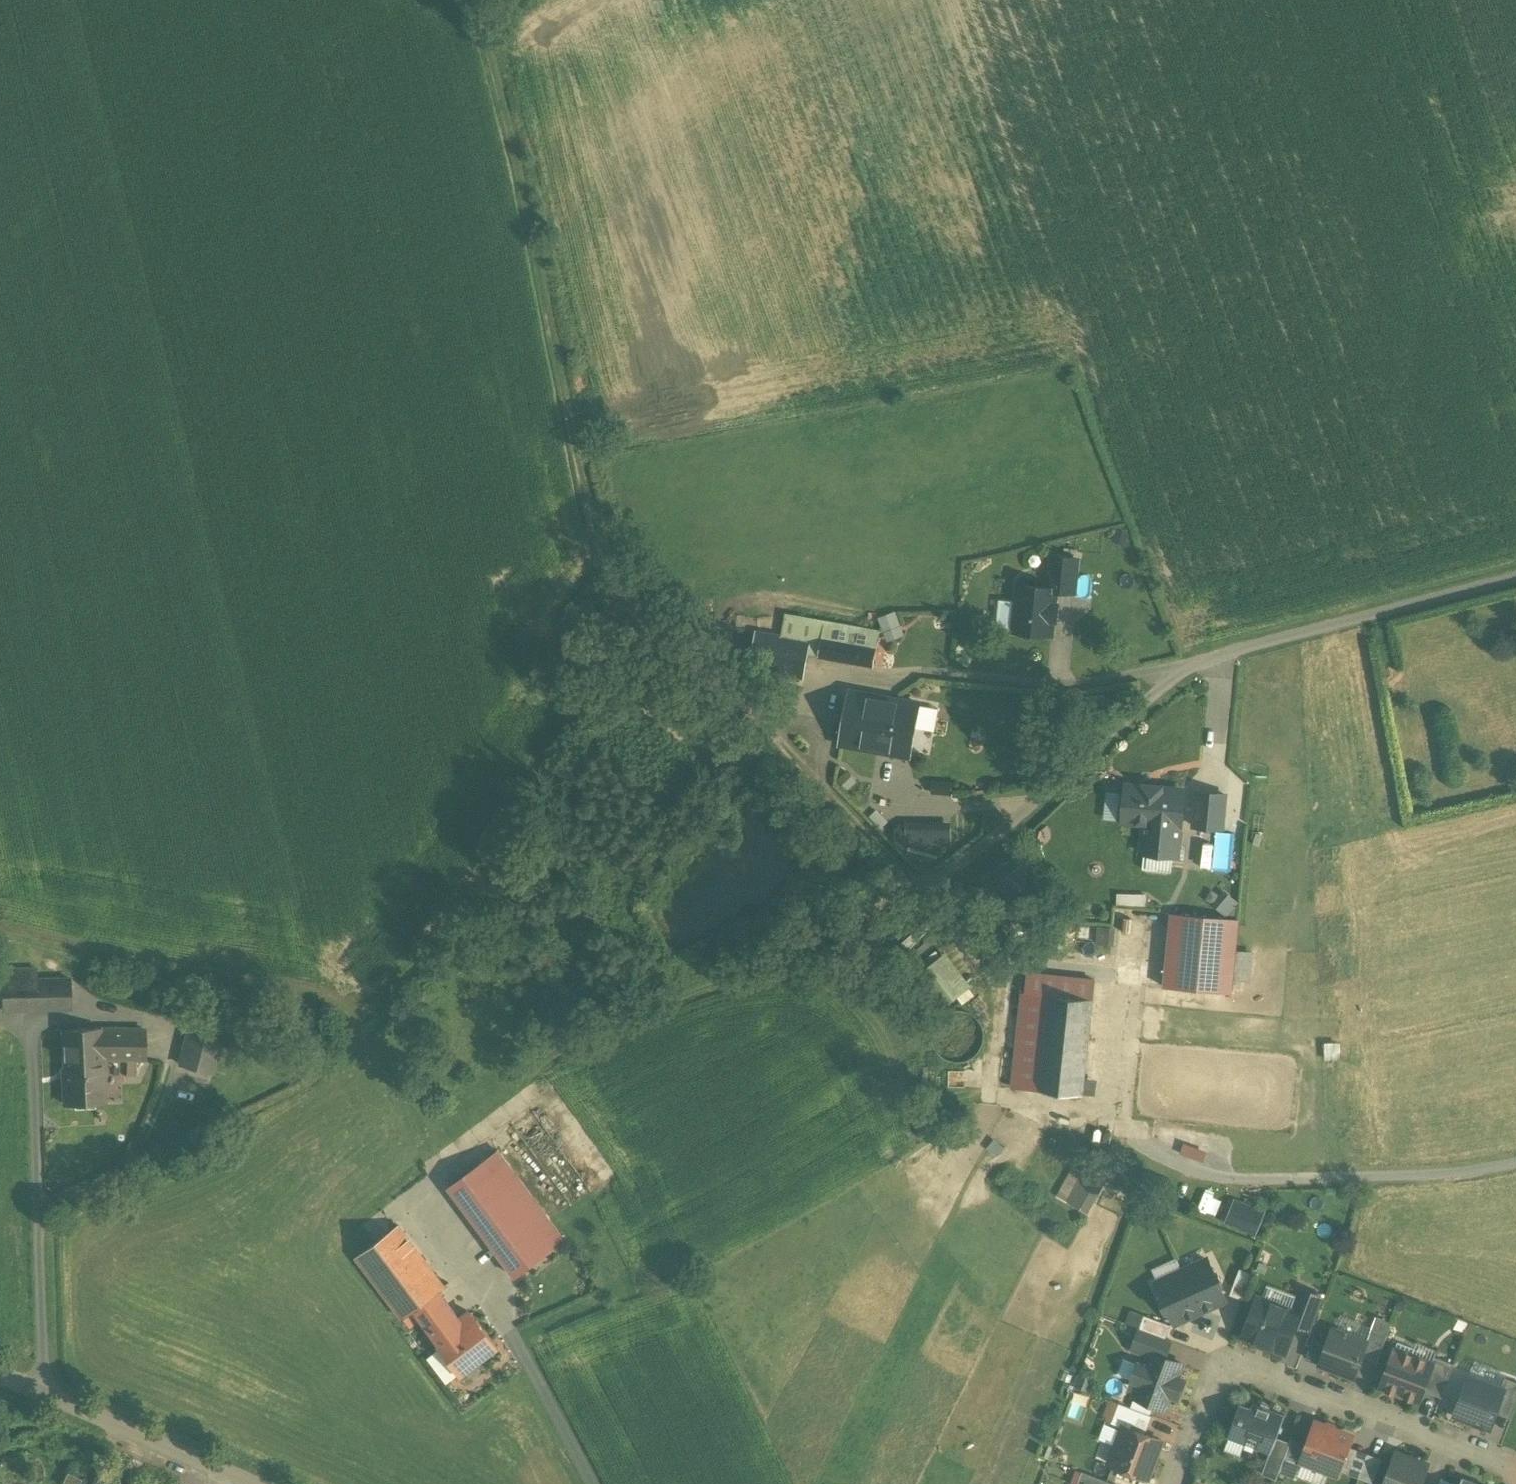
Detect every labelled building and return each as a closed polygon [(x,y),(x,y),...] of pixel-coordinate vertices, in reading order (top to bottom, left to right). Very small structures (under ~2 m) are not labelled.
[(1078,559),(1052,556),(1049,588),(1057,589),(1056,591),(1074,592),(1078,559)] [(1049,588),(1019,585),(1014,630),(1052,634),(1053,620),(1056,620),(1058,604),(1055,604),(1056,591),(1057,589),(1049,588)] [(895,612),(880,618),(884,630),(899,625),(895,612)] [(866,630),(785,615),(781,636),(809,641),(811,643),(809,655),(818,656),(822,638),(863,645),(866,630)] [(880,632),(866,630),(863,645),(877,648),(880,632)] [(781,636),(756,632),(749,669),(804,679),(809,655),(811,643),(809,641),(781,636)] [(863,645),(822,638),(818,656),(874,666),(877,648),(863,645)] [(919,703),(851,691),(841,744),(909,756),(919,703)] [(952,783),(933,781),(932,792),(951,794),(952,783)] [(1162,786),(1142,784),(1142,787),(1126,785),(1126,789),(1123,792),(1121,804),(1124,807),(1123,821),(1148,823),(1147,833),(1144,835),(1142,853),(1177,856),(1180,827),(1181,827),(1184,791),(1162,789),(1162,786)] [(1225,795),(1197,792),(1194,826),(1222,829),(1225,795)] [(951,828),(908,827),(907,844),(951,845),(951,828)] [(1146,905),(1146,893),(1117,892),(1117,904),(1146,905)] [(1238,919),(1172,913),(1165,987),(1231,994),(1238,919)] [(1111,942),(1113,928),(1085,925),(1083,939),(1111,942)] [(971,986),(947,954),(908,983),(932,1015),(971,986)] [(36,979),(36,968),(2,969),(3,980),(2,980),(3,1010),(71,1008),(70,978),(36,979)] [(1016,1088),(1039,1090),(1049,995),(1092,999),(1094,979),(1027,972),(1016,1088)] [(1092,999),(1049,995),(1039,1090),(1083,1095),(1092,999)] [(227,1016),(194,1008),(179,1063),(212,1072),(227,1016)] [(982,1045),(984,1035),(982,1025),(976,1017),(968,1011),(958,1010),(948,1012),(940,1018),(935,1026),(933,1036),(935,1046),(941,1054),(949,1059),(959,1061),(969,1059),(977,1053),(982,1045)] [(101,1028),(63,1030),(64,1060),(65,1082),(63,1082),(64,1104),(104,1102),(102,1058),(101,1028)] [(161,1029),(101,1028),(102,1058),(161,1059),(161,1029)] [(565,1240),(498,1150),(481,1163),(481,1162),(449,1186),(516,1277),(565,1240)] [(1118,1180),(1126,1163),(1113,1157),(1105,1174),(1118,1180)] [(1101,1179),(1075,1165),(1058,1195),(1085,1209),(1101,1179)] [(1263,1212),(1231,1199),(1222,1222),(1253,1235),(1263,1212)] [(444,1285),(399,1225),(386,1235),(357,1256),(403,1317),(415,1308),(445,1286),(444,1285)] [(1208,1259),(1182,1270),(1201,1310),(1226,1299),(1219,1284),(1222,1283),(1217,1272),(1214,1273),(1208,1259)] [(1253,1273),(1240,1268),(1230,1294),(1243,1299),(1253,1273)] [(1182,1270),(1157,1282),(1163,1296),(1161,1298),(1166,1309),(1168,1308),(1175,1322),(1201,1310),(1182,1270)] [(461,1320),(440,1291),(450,1283),(449,1282),(444,1285),(445,1286),(415,1308),(422,1316),(442,1345),(439,1347),(440,1348),(445,1344),(464,1370),(459,1374),(460,1375),(498,1346),(477,1319),(472,1312),(461,1320)] [(1324,1297),(1301,1289),(1293,1311),(1300,1313),(1295,1325),(1311,1331),(1324,1297)] [(1293,1311),(1257,1298),(1243,1335),(1255,1340),(1255,1341),(1256,1342),(1257,1339),(1269,1344),(1269,1346),(1271,1347),(1271,1346),(1286,1351),(1295,1325),(1300,1313),(1293,1311)] [(415,1308),(403,1317),(409,1326),(422,1316),(415,1308)] [(1145,1315),(1133,1310),(1128,1323),(1140,1328),(1145,1315)] [(1171,1324),(1145,1315),(1140,1328),(1166,1338),(1171,1324)] [(1391,1325),(1375,1319),(1370,1331),(1386,1337),(1391,1325)] [(1166,1338),(1140,1328),(1132,1348),(1150,1354),(1151,1352),(1165,1357),(1172,1340),(1166,1338)] [(1367,1342),(1332,1329),(1319,1364),(1354,1376),(1367,1342)] [(1415,1348),(1398,1342),(1381,1387),(1419,1401),(1423,1390),(1433,1363),(1432,1362),(1412,1355),(1415,1348)] [(464,1370),(445,1344),(440,1348),(428,1357),(447,1383),(459,1374),(464,1370)] [(1165,1357),(1151,1352),(1150,1354),(1146,1366),(1138,1363),(1132,1379),(1140,1382),(1135,1395),(1165,1406),(1170,1393),(1178,1396),(1184,1380),(1176,1377),(1181,1364),(1165,1357)] [(1454,1363),(1435,1356),(1432,1362),(1433,1363),(1423,1390),(1442,1397),(1454,1363)] [(1504,1390),(1468,1376),(1454,1414),(1490,1427),(1496,1412),(1504,1390)] [(1496,1412),(1512,1418),(1515,1406),(1515,1381),(1508,1378),(1504,1390),(1496,1412)] [(1153,1415),(1110,1399),(1109,1399),(1119,1403),(1112,1422),(1124,1426),(1124,1425),(1146,1433),(1153,1415)] [(1285,1414),(1252,1402),(1251,1407),(1240,1403),(1227,1436),(1270,1452),(1271,1452),(1277,1437),(1285,1414)] [(1353,1435),(1315,1421),(1307,1444),(1301,1461),(1338,1475),(1353,1435)] [(1146,1433),(1124,1425),(1124,1426),(1117,1445),(1113,1447),(1110,1456),(1111,1460),(1110,1463),(1148,1477),(1162,1439),(1146,1433)] [(1289,1442),(1277,1437),(1271,1452),(1270,1452),(1263,1471),(1277,1476),(1276,1479),(1279,1472),(1284,1460),(1292,1438),(1291,1438),(1289,1442)] [(1307,1444),(1292,1438),(1284,1460),(1299,1466),(1301,1461),(1307,1444)] [(1396,1452),(1384,1483),(1420,1483),(1428,1464),(1396,1452)] [(1299,1466),(1284,1460),(1279,1472),(1294,1477),(1299,1466)] [(1082,1471),(1077,1483),(1115,1483),(1116,1483),(1082,1471)] [(99,1475),(94,1483),(117,1483),(99,1475)]
